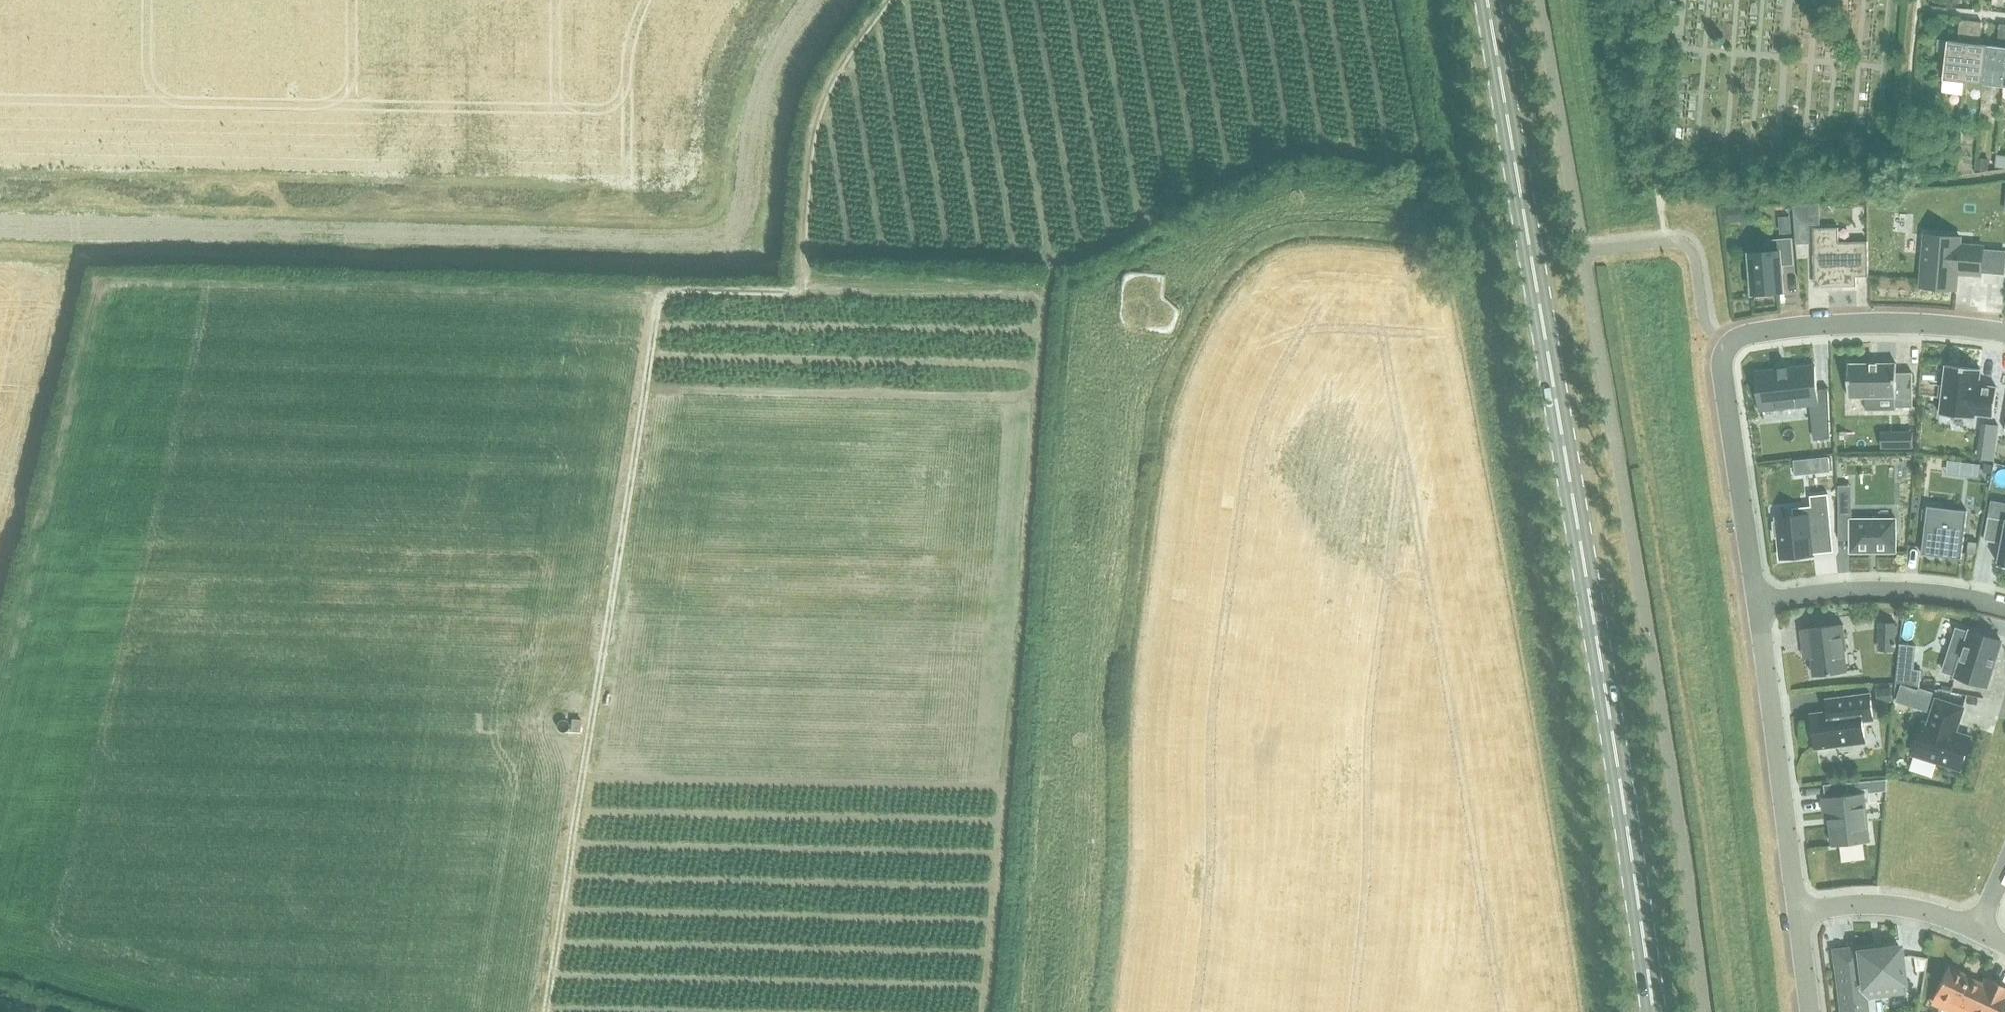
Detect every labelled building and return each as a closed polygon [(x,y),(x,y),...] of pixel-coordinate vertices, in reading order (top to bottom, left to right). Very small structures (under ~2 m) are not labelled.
[(1964,83),(1971,21),(1960,20),(1958,42),(1948,41),(1947,53),(1943,81),(1964,83)] [(1971,21),(1964,83),(1984,85),(1988,46),(1980,45),(1982,23),(1971,21)] [(1988,46),(1984,85),(2004,88),(2004,78),(2004,25),(1999,24),(1997,47),(1988,46)] [(1938,40),(1937,52),(1947,53),(1948,41),(1938,40)] [(1996,165),(2004,166),(2004,154),(1997,153),(1996,165)] [(1977,156),(1976,168),(1988,169),(1989,157),(1977,156)] [(1808,204),(1794,205),(1797,242),(1809,242),(1808,224),(1808,204)] [(1790,215),(1780,216),(1781,232),(1791,231),(1790,215)] [(1838,228),(1813,228),(1814,277),(1828,277),(1829,287),(1856,286),(1856,276),(1868,276),(1867,242),(1838,242),(1838,228)] [(1921,235),(1919,287),(1955,288),(1955,272),(1979,272),(1980,244),(1956,243),(1956,236),(1921,235)] [(1767,296),(1768,293),(1783,291),(1781,265),(1793,264),(1791,239),(1766,241),(1767,252),(1749,254),(1753,294),(1756,294),(1758,297),(1767,296)] [(1896,363),(1848,364),(1848,398),(1895,398),(1895,407),(1912,407),(1912,373),(1896,373),(1896,363)] [(1946,365),(1940,414),(1974,418),(1975,414),(1993,416),(1996,387),(1978,385),(1980,369),(1946,365)] [(1779,370),(1755,372),(1759,410),(1810,404),(1819,403),(1829,402),(1828,388),(1817,389),(1815,366),(1788,369),(1788,367),(1786,367),(1787,369),(1780,370),(1780,368),(1778,368),(1779,370)] [(1983,424),(1982,436),(1996,438),(1997,426),(1983,424)] [(1912,432),(1895,432),(1895,449),(1912,448),(1912,432)] [(1828,456),(1793,461),(1795,475),(1830,471),(1828,456)] [(1967,462),(1965,476),(1979,478),(1980,464),(1967,462)] [(1983,464),(1982,471),(1991,473),(1992,465),(1983,464)] [(1776,521),(1773,522),(1774,537),(1778,537),(1780,558),(1813,555),(1813,553),(1812,539),(1821,531),(1821,529),(1831,528),(1828,494),(1810,496),(1811,506),(1792,508),(1793,516),(1776,518),(1776,521)] [(1839,498),(1838,498),(1839,514),(1850,514),(1850,498),(1839,498)] [(1989,521),(2004,523),(2004,504),(1992,502),(1989,521)] [(1925,521),(1921,554),(1937,556),(1937,553),(1943,554),(1943,556),(1961,559),(1967,511),(1942,508),(1940,522),(1925,521)] [(1851,519),(1850,519),(1850,540),(1850,552),(1896,552),(1896,519),(1851,519)] [(1986,541),(2001,544),(1997,565),(2004,566),(2004,523),(1989,521),(1986,541)] [(1968,541),(1966,552),(1975,553),(1976,542),(1968,541)] [(1895,624),(1879,623),(1878,650),(1895,651),(1895,624)] [(1846,651),(1843,624),(1800,629),(1803,648),(1809,647),(1813,676),(1847,672),(1844,651),(1846,651)] [(1956,628),(1943,671),(1956,675),(1955,676),(1987,686),(2001,641),(1969,631),(1969,632),(1956,628)] [(1897,668),(1896,682),(1919,686),(1921,670),(1913,669),(1897,668)] [(1918,690),(1913,707),(1927,711),(1933,692),(1919,688),(1918,690)] [(1891,689),(1876,691),(1878,703),(1893,701),(1891,689)] [(1873,720),(1870,693),(1826,698),(1828,712),(1811,715),(1815,748),(1865,742),(1862,721),(1873,720)] [(1955,732),(1963,707),(1936,699),(1928,724),(1923,722),(1913,754),(1961,769),(1971,737),(1955,732)] [(570,719),(569,731),(578,732),(580,720),(570,719)] [(1887,778),(1830,783),(1831,797),(1858,793),(1857,787),(1868,786),(1869,790),(1886,789),(1887,778)] [(1831,797),(1821,798),(1823,813),(1828,812),(1832,846),(1870,841),(1864,792),(1858,793),(1831,797)] [(1899,973),(1901,973),(1898,946),(1856,951),(1857,959),(1834,962),(1839,1011),(1866,1011),(1864,995),(1901,991),(1899,973)] [(2004,999),(2004,987),(1984,977),(1981,983),(1968,976),(1968,975),(1947,966),(1932,997),(1951,1006),(1949,1010),(1954,1011),(1999,1011),(2004,999)]
